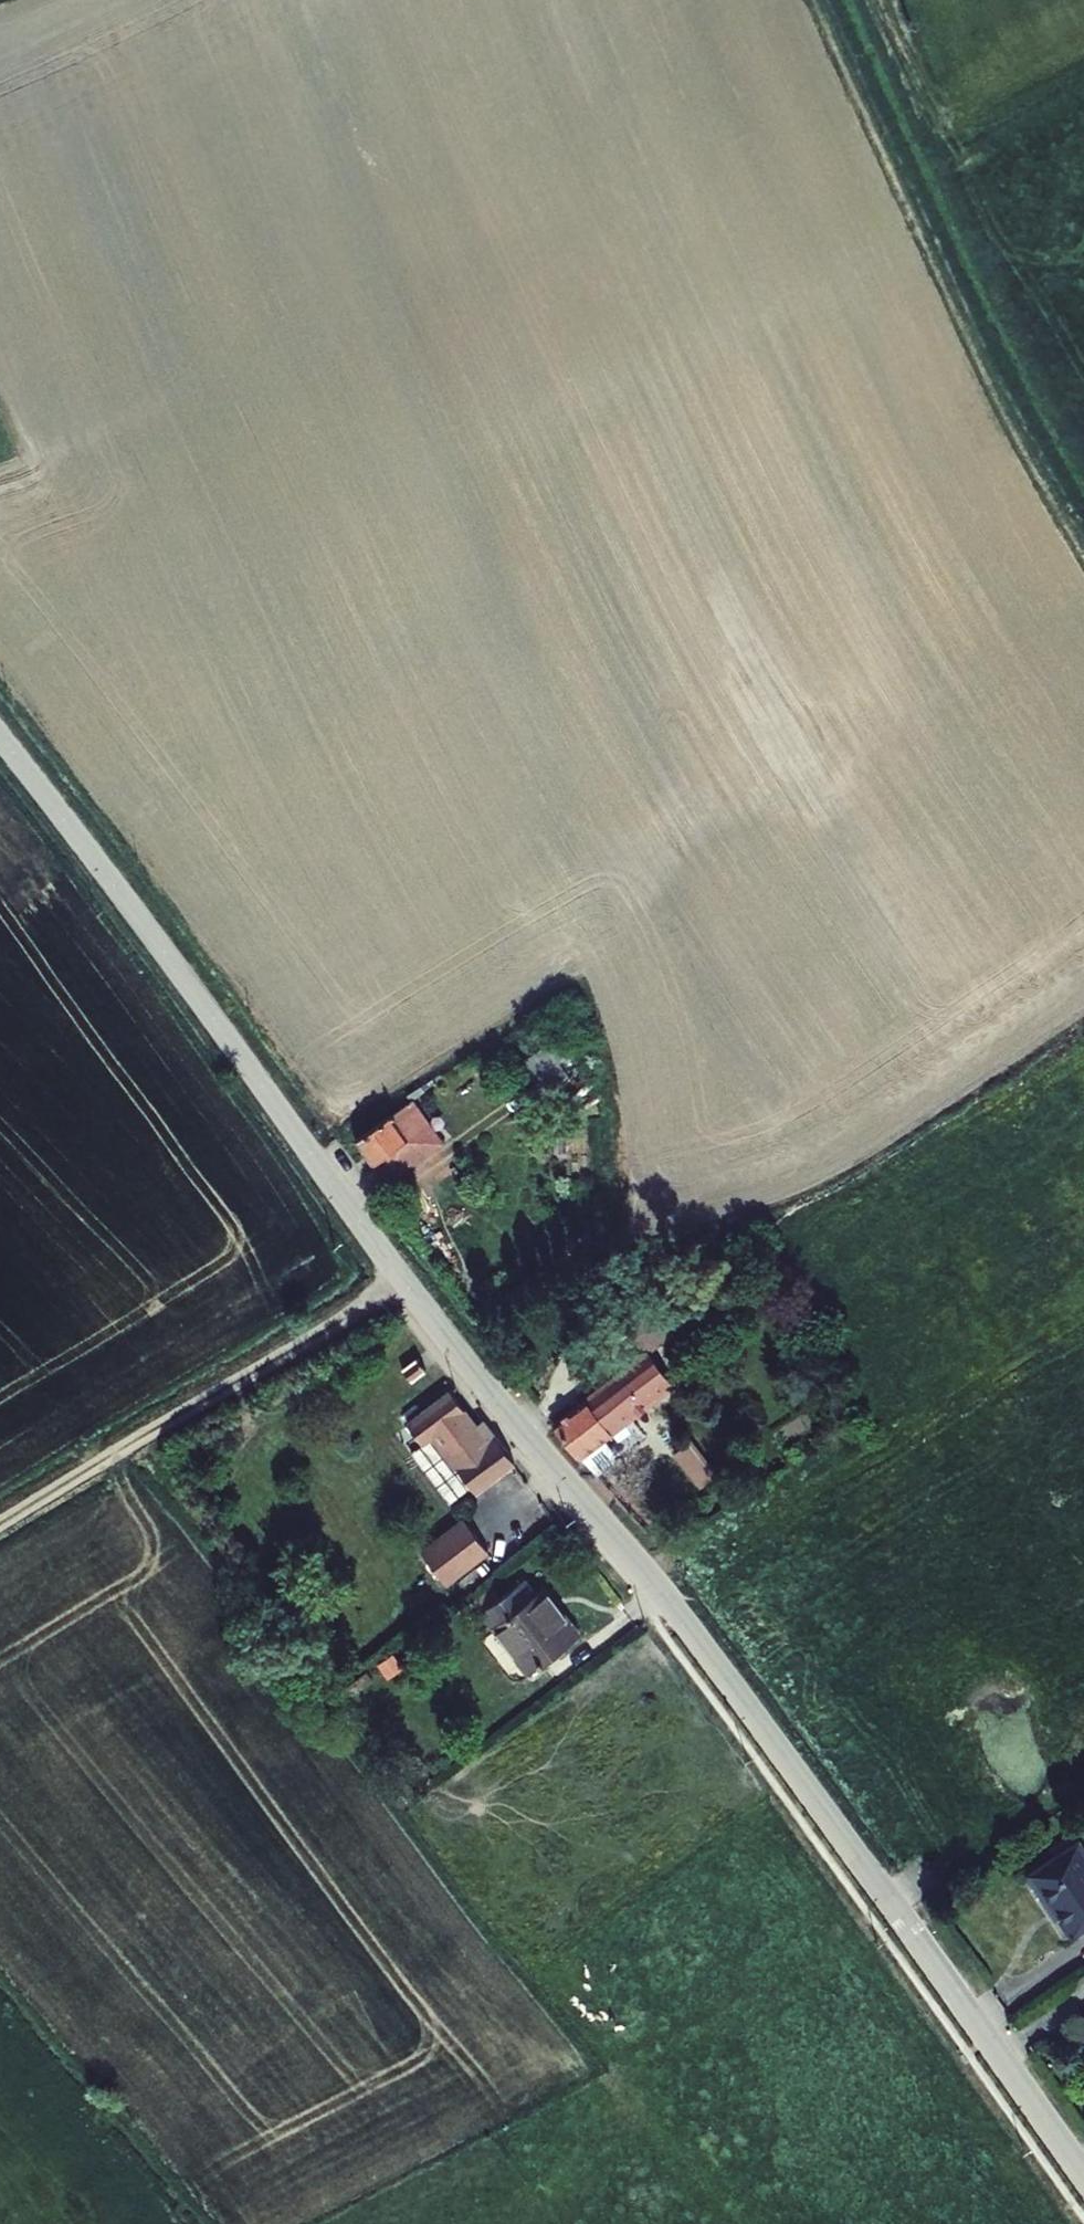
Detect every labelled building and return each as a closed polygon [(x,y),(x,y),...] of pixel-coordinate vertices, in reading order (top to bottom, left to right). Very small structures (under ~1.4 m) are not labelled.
[(438,1088),(419,1101),(439,1132),(440,1131),(444,1128),(458,1119),(457,1116),(438,1088)] [(439,1132),(419,1101),(362,1139),(373,1156),(379,1164),(383,1161),(414,1139),(419,1145),(439,1132)] [(447,1143),(440,1131),(439,1132),(419,1145),(414,1139),(383,1161),(395,1178),(447,1143)] [(647,1331),(665,1357),(692,1339),(674,1313),(647,1331)] [(568,1422),(591,1456),(599,1465),(607,1472),(629,1458),(630,1450),(621,1436),(688,1391),(665,1357),(568,1422)] [(402,1372),(412,1385),(425,1375),(416,1361),(402,1372)] [(481,1492),(522,1464),(509,1445),(493,1424),(486,1428),(463,1395),(422,1423),(435,1443),(444,1437),(481,1492)] [(686,1460),(711,1497),(726,1487),(702,1450),(686,1460)] [(445,1582),(490,1553),(468,1520),(423,1549),(445,1582)] [(484,1613),(494,1628),(497,1626),(540,1596),(529,1581),(484,1613)] [(540,1596),(497,1626),(532,1673),(579,1639),(545,1592),(540,1596)] [(1038,1869),(1083,1929),(1083,1928),(1083,1838),(1082,1835),(1038,1869)]
